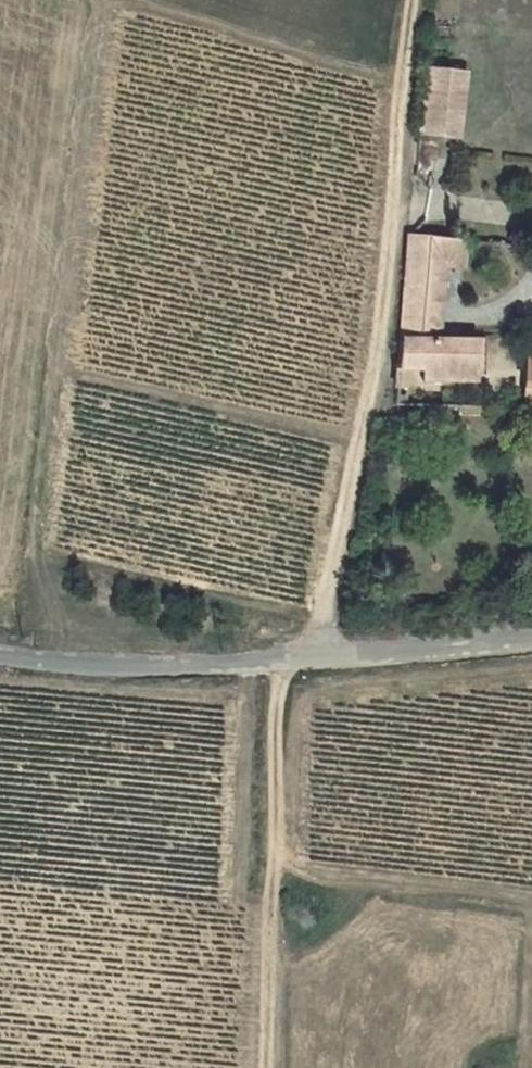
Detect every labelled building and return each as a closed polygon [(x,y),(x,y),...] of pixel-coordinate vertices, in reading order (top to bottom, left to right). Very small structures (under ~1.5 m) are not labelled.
[(461,72),(428,69),(423,103),(457,107),(461,72)] [(423,103),(422,110),(420,129),(420,132),(454,136),(455,129),(457,110),(457,107),(423,103)] [(467,241),(408,236),(399,367),(426,367),(476,368),(478,338),(440,337),(447,266),(465,267),(467,241)] [(489,338),(478,338),(476,368),(487,368),(489,338)] [(525,363),(522,409),(531,409),(531,363),(525,363)] [(476,368),(426,367),(426,378),(474,380),(476,368)]
